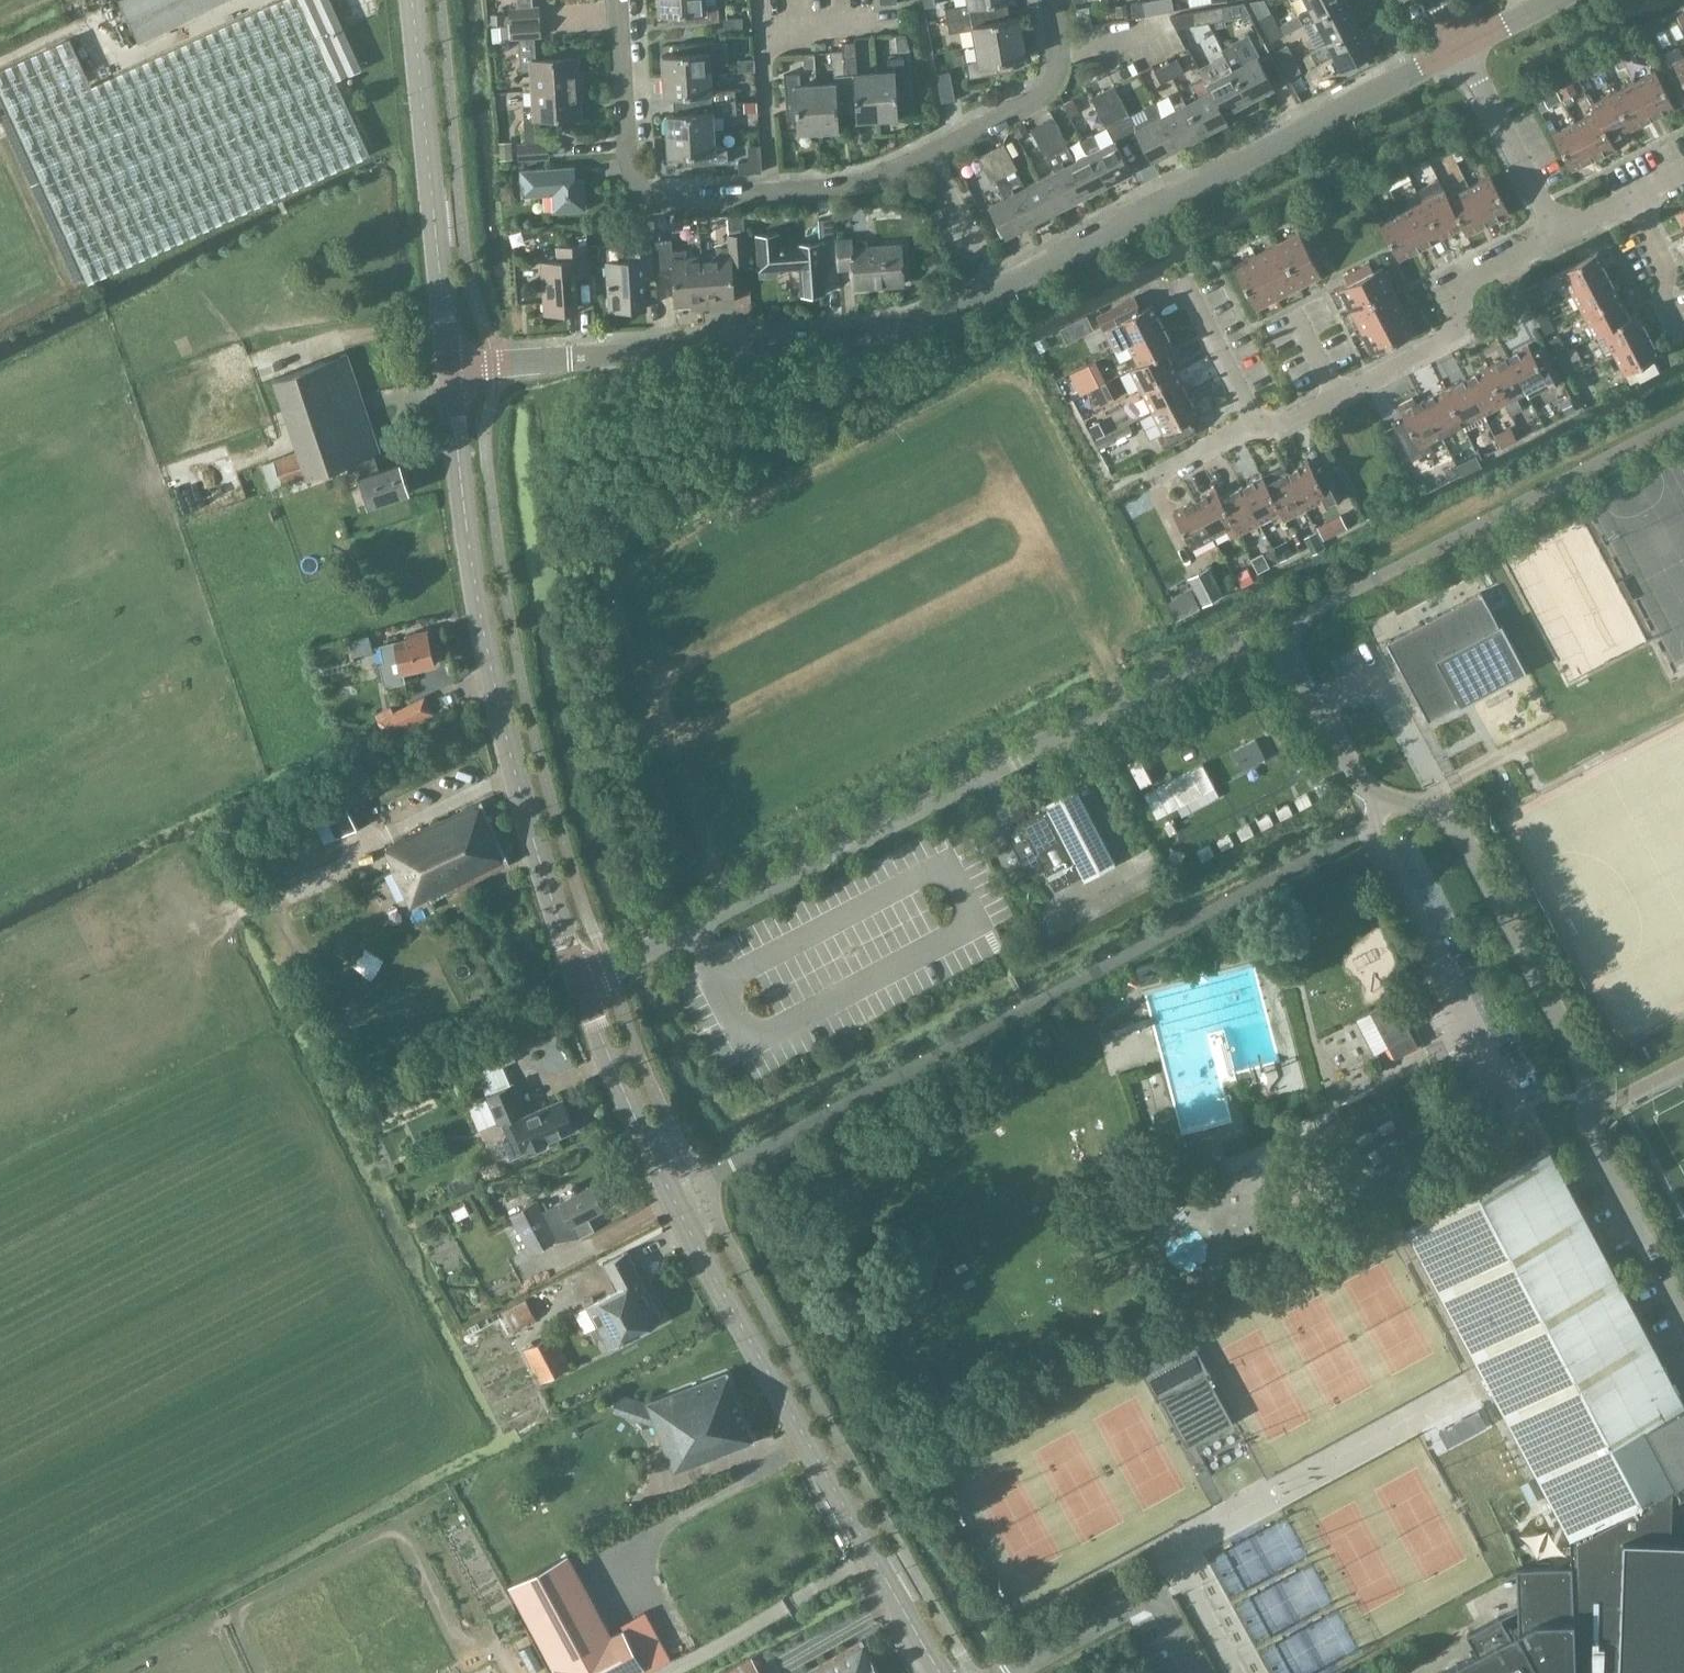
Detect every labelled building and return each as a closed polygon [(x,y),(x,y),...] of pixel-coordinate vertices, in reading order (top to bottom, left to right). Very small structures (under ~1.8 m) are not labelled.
[(3,93),(88,282),(371,154),(337,79),(363,67),(332,0),(279,0),(93,86),(71,37),(0,71),(0,87),(3,93)] [(140,43),(228,0),(119,0),(140,43)] [(538,21),(537,6),(533,7),(532,0),(516,0),(517,8),(509,8),(510,23),(538,21)] [(659,14),(673,13),(674,23),(719,21),(718,5),(706,5),(706,0),(658,0),(659,14)] [(1008,10),(1006,0),(967,0),(968,4),(945,8),(947,21),(1008,10)] [(1078,28),(1092,26),(1087,0),(1073,0),(1078,28)] [(1146,15),(1159,13),(1156,0),(1149,0),(1143,1),(1146,15)] [(1268,12),(1267,0),(1250,0),(1252,13),(1268,12)] [(1303,24),(1346,1),(1345,0),(1305,0),(1309,9),(1298,15),(1303,24)] [(1133,18),(1146,15),(1143,1),(1130,4),(1133,18)] [(1327,42),(1358,26),(1346,1),(1303,24),(1316,49),(1324,45),(1323,42),(1326,40),(1327,42)] [(1192,12),(1195,25),(1224,20),(1222,6),(1192,12)] [(976,46),(1021,38),(1017,16),(1009,18),(1008,10),(947,21),(949,33),(972,29),(976,46)] [(1175,28),(1195,25),(1192,12),(1169,17),(1175,28)] [(1265,32),(1278,26),(1271,13),(1258,19),(1265,32)] [(533,90),(578,87),(576,57),(536,59),(535,35),(539,34),(538,21),(510,23),(511,36),(518,36),(521,75),(532,75),(533,90)] [(1278,26),(1265,32),(1270,42),(1283,35),(1278,26)] [(1324,45),(1316,49),(1310,52),(1316,63),(1333,54),(1341,68),(1372,52),(1358,26),(1327,42),(1326,40),(1323,42),(1324,45)] [(1021,38),(976,46),(978,59),(966,61),(969,78),(1013,69),(1012,60),(1025,57),(1021,38)] [(663,76),(709,73),(709,58),(721,58),(720,41),(675,44),(675,54),(662,55),(663,76)] [(878,119),(874,71),(857,72),(855,42),(842,43),(843,51),(845,73),(847,112),(856,112),(857,120),(878,119)] [(1220,50),(1227,64),(1246,100),(1273,86),(1272,84),(1283,78),(1269,52),(1258,58),(1256,54),(1240,62),(1231,45),(1220,50)] [(1282,66),(1294,59),(1287,45),(1275,51),(1282,66)] [(1683,56),(1679,46),(1663,54),(1669,65),(1674,62),(1683,82),(1683,56)] [(847,112),(845,73),(843,51),(830,51),(831,67),(834,67),(835,82),(815,84),(818,131),(839,129),(838,113),(847,112)] [(1117,76),(1126,71),(1117,53),(1108,58),(1117,76)] [(874,71),(878,119),(898,117),(897,103),(907,102),(904,57),(888,58),(889,70),(874,71)] [(1165,65),(1172,77),(1183,71),(1177,59),(1165,65)] [(1294,59),(1282,66),(1289,78),(1301,72),(1294,59)] [(1222,112),(1223,112),(1246,100),(1227,64),(1218,69),(1220,73),(1204,81),(1209,89),(1210,88),(1222,112)] [(1160,83),(1172,77),(1165,65),(1154,71),(1160,83)] [(1634,82),(1653,117),(1674,106),(1656,70),(1634,82)] [(818,131),(815,84),(801,85),(800,72),(783,73),(787,119),(797,118),(798,132),(818,131)] [(950,72),(937,74),(936,74),(942,102),(955,100),(950,72)] [(674,106),(736,102),(735,89),(710,90),(709,73),(663,76),(664,96),(673,95),(674,106)] [(1632,128),(1653,117),(1634,82),(1613,93),(1632,128)] [(1103,92),(1117,118),(1127,112),(1114,86),(1103,92)] [(578,87),(533,90),(534,104),(523,105),(525,143),(518,144),(519,158),(547,156),(547,142),(541,142),(540,118),(580,115),(578,87)] [(1223,112),(1222,112),(1210,88),(1209,89),(1194,96),(1192,92),(1182,98),(1200,134),(1227,120),(1223,112)] [(1105,124),(1117,118),(1103,92),(1091,98),(1105,124)] [(1611,139),(1632,128),(1613,93),(1592,104),(1596,112),(1596,111),(1611,139)] [(1175,147),(1200,134),(1182,98),(1172,103),(1174,107),(1160,114),(1159,114),(1175,147)] [(667,136),(713,133),(712,116),(736,114),(736,102),(674,106),(674,113),(665,114),(667,136)] [(1159,114),(1160,114),(1154,102),(1143,108),(1149,120),(1134,128),(1151,160),(1175,147),(1159,114)] [(1611,139),(1596,111),(1596,112),(1575,122),(1594,158),(1615,147),(1611,139)] [(1042,123),(1056,149),(1068,143),(1054,117),(1042,123)] [(1572,169),(1594,158),(1575,122),(1554,133),(1572,169)] [(1045,155),(1056,149),(1042,123),(1031,129),(1045,155)] [(713,133),(667,136),(668,155),(681,155),(682,165),(728,162),(727,146),(714,147),(713,133)] [(1090,153),(1106,184),(1132,171),(1115,140),(1100,148),(1093,134),(1082,140),(1089,153),(1090,153)] [(992,149),(1005,176),(1017,170),(1003,143),(992,149)] [(749,161),(738,161),(739,173),(762,171),(761,159),(760,144),(748,145),(749,161)] [(1090,153),(1089,153),(1075,161),(1067,145),(1057,150),(1063,162),(1081,197),(1106,184),(1090,153)] [(1011,187),(1007,180),(1005,176),(992,149),(977,157),(991,183),(995,181),(1003,196),(989,204),(1005,236),(1030,223),(1011,187)] [(1081,197),(1063,162),(1057,150),(1046,156),(1054,171),(1040,179),(1056,210),(1081,197)] [(553,211),(586,208),(584,178),(575,179),(574,165),(520,169),(521,195),(552,193),(553,211)] [(1056,210),(1040,179),(1024,187),(1018,174),(1007,180),(1011,187),(1030,223),(1056,210)] [(1469,187),(1488,223),(1510,211),(1491,176),(1469,187)] [(1448,197),(1449,197),(1439,178),(1418,190),(1423,201),(1442,236),(1462,226),(1463,226),(1448,197)] [(1466,234),(1488,223),(1469,187),(1449,197),(1448,197),(1463,226),(1462,226),(1466,234)] [(1421,247),(1442,236),(1423,201),(1402,211),(1421,247)] [(1676,212),(1683,228),(1683,207),(1676,212)] [(1399,258),(1421,247),(1402,211),(1381,223),(1399,258)] [(821,258),(835,257),(832,218),(818,219),(820,241),(799,243),(799,245),(780,247),(779,232),(756,234),(759,277),(778,275),(781,268),(800,267),(802,296),(824,294),(821,258)] [(1322,276),(1317,267),(1304,242),(1300,232),(1278,243),(1300,287),(1322,276)] [(701,257),(704,302),(734,300),(731,263),(747,262),(745,234),(729,235),(729,247),(715,248),(716,256),(701,257)] [(1304,242),(1317,267),(1325,262),(1313,237),(1304,242)] [(704,302),(701,257),(686,258),(686,250),(672,251),(671,239),(656,240),(658,268),(673,267),(675,304),(704,302)] [(854,286),(903,282),(901,245),(852,249),(851,240),(837,241),(839,267),(852,266),(854,286)] [(653,242),(632,243),(630,244),(631,261),(606,263),(609,309),(645,307),(642,272),(655,271),(653,242)] [(1278,298),(1300,287),(1278,243),(1256,255),(1278,298)] [(575,275),(588,274),(586,244),(558,246),(559,260),(542,261),(545,313),(578,311),(575,275)] [(1573,293),(1609,274),(1598,252),(1562,271),(1573,293)] [(1257,309),(1278,298),(1256,255),(1235,265),(1257,309)] [(1349,284),(1374,271),(1370,263),(1345,276),(1349,284)] [(1351,310),(1394,288),(1383,266),(1374,271),(1349,284),(1340,289),(1351,310)] [(1584,314),(1620,295),(1609,274),(1573,293),(1584,314)] [(1546,295),(1540,283),(1524,291),(1530,304),(1546,295)] [(1362,332),(1406,310),(1394,288),(1351,310),(1362,332)] [(1114,350),(1127,343),(1162,325),(1151,303),(1139,310),(1136,303),(1138,302),(1134,295),(1095,315),(1103,328),(1114,350)] [(1631,316),(1630,315),(1620,295),(1584,314),(1595,335),(1603,331),(1631,316)] [(1406,310),(1362,332),(1374,354),(1417,331),(1406,310)] [(1606,356),(1614,352),(1649,333),(1638,311),(1630,315),(1631,316),(1603,331),(1595,335),(1606,356)] [(1138,364),(1165,350),(1173,346),(1162,325),(1127,343),(1137,363),(1138,364)] [(1649,333),(1614,352),(1630,384),(1638,380),(1639,382),(1658,373),(1651,360),(1661,355),(1649,333)] [(1506,355),(1524,391),(1528,398),(1550,387),(1548,383),(1560,377),(1543,346),(1531,353),(1527,344),(1506,355)] [(1141,389),(1176,371),(1165,350),(1138,364),(1137,363),(1130,367),(1141,389)] [(399,462),(379,469),(374,454),(381,452),(347,353),(273,378),(298,452),(261,465),(271,491),(306,477),(353,461),(367,507),(409,493),(399,462)] [(1515,395),(1524,391),(1506,355),(1485,366),(1503,402),(1510,414),(1522,408),(1515,395)] [(1482,413),(1503,402),(1485,366),(1464,377),(1482,413)] [(1152,410),(1187,392),(1176,371),(1141,389),(1152,410)] [(1486,420),(1482,413),(1464,377),(1442,388),(1460,424),(1464,431),(1486,420)] [(1108,401),(1121,395),(1112,379),(1100,384),(1108,401)] [(1079,407),(1096,401),(1090,386),(1074,392),(1079,407)] [(1440,435),(1460,424),(1442,388),(1421,399),(1440,435)] [(1187,392),(1152,410),(1163,431),(1158,433),(1164,447),(1197,432),(1190,417),(1198,413),(1187,392)] [(1440,435),(1421,399),(1414,403),(1411,397),(1396,405),(1404,419),(1393,425),(1397,434),(1411,459),(1432,448),(1428,441),(1440,435)] [(1129,444),(1139,439),(1137,434),(1139,433),(1136,429),(1134,430),(1131,423),(1121,428),(1129,444)] [(1494,435),(1501,448),(1517,440),(1510,426),(1494,435)] [(1284,471),(1303,507),(1316,500),(1319,507),(1340,497),(1322,462),(1311,468),(1306,460),(1284,471)] [(1303,507),(1284,471),(1282,467),(1262,478),(1264,482),(1263,482),(1278,510),(1277,510),(1281,518),(1303,507)] [(1264,482),(1262,478),(1260,474),(1239,485),(1257,521),(1277,510),(1278,510),(1263,482),(1264,482)] [(1236,532),(1257,521),(1239,485),(1219,496),(1218,496),(1233,524),(1232,524),(1236,532)] [(1218,496),(1219,496),(1215,488),(1193,499),(1212,535),(1232,524),(1233,524),(1218,496)] [(1191,546),(1212,535),(1193,499),(1172,510),(1191,546)] [(1207,566),(1188,576),(1202,603),(1221,593),(1207,566)] [(1481,591),(1386,641),(1428,721),(1459,704),(1460,706),(1462,705),(1457,695),(1464,691),(1465,692),(1475,686),(1515,665),(1502,641),(1496,629),(1502,625),(1501,623),(1499,625),(1481,591)] [(427,630),(392,639),(393,642),(380,645),(385,664),(397,661),(400,673),(436,664),(427,630)] [(368,632),(345,638),(348,654),(372,649),(368,632)] [(375,713),(389,741),(435,717),(433,713),(434,713),(425,695),(393,711),(390,706),(375,713)] [(1301,763),(1289,770),(1310,805),(1315,802),(1322,798),(1301,763)] [(1289,770),(1276,777),(1297,812),(1310,805),(1289,770)] [(1180,773),(1144,792),(1149,803),(1185,783),(1180,773)] [(1276,777),(1263,784),(1284,819),(1292,814),(1297,812),(1276,777)] [(1185,783),(1149,803),(1155,813),(1190,793),(1185,783)] [(1263,784),(1250,791),(1271,825),(1281,820),(1284,819),(1263,784)] [(1028,875),(1043,867),(1055,890),(1082,875),(1084,879),(1115,863),(1076,786),(1044,803),(1046,807),(1020,821),(1019,821),(1004,829),(1028,875)] [(309,811),(324,844),(372,821),(357,788),(309,811)] [(1250,791),(1237,798),(1258,832),(1271,825),(1250,791)] [(1190,793),(1155,813),(1160,823),(1196,803),(1190,793)] [(1237,798),(1224,805),(1245,839),(1258,832),(1237,798)] [(431,903),(510,863),(481,800),(385,849),(391,861),(388,863),(409,908),(429,898),(431,903)] [(1196,803),(1160,823),(1166,833),(1201,814),(1196,803)] [(1224,805),(1212,812),(1233,846),(1245,839),(1224,805)] [(1395,999),(1372,1011),(1385,1038),(1396,1058),(1419,1046),(1395,999)] [(487,1095),(511,1084),(501,1062),(477,1072),(487,1095)] [(511,1084),(487,1095),(485,1095),(498,1125),(501,1124),(506,1133),(505,1133),(502,1139),(510,1158),(524,1152),(530,1154),(547,1147),(549,1141),(576,1130),(563,1098),(526,1113),(514,1083),(511,1084)] [(1340,1111),(1378,1184),(1420,1163),(1382,1089),(1340,1111)] [(478,1142),(495,1141),(494,1128),(477,1129),(478,1142)] [(1467,1141),(1458,1145),(1462,1155),(1472,1150),(1467,1141)] [(1672,1541),(1674,1484),(1673,1483),(1683,1477),(1683,1401),(1551,1150),(1406,1226),(1571,1537),(1571,1566),(1517,1568),(1519,1623),(1507,1629),(1500,1616),(1467,1634),(1478,1653),(1441,1672),(1683,1672),(1683,1541),(1672,1541)] [(547,1209),(548,1211),(554,1223),(559,1233),(572,1225),(579,1237),(594,1229),(588,1216),(605,1207),(592,1182),(558,1201),(559,1203),(547,1209)] [(554,1223),(548,1211),(544,1213),(537,1200),(508,1215),(529,1255),(558,1240),(551,1225),(554,1223)] [(607,1348),(663,1319),(628,1251),(602,1264),(615,1290),(585,1306),(607,1348)] [(1208,1374),(1210,1373),(1189,1334),(1188,1331),(1187,1332),(1135,1360),(1158,1402),(1162,1399),(1168,1396),(1189,1435),(1227,1415),(1205,1375),(1208,1374)] [(551,1335),(524,1349),(541,1381),(568,1367),(551,1335)] [(729,1372),(645,1402),(663,1453),(668,1451),(675,1473),(755,1443),(729,1372)] [(1385,1416),(1390,1431),(1415,1424),(1410,1408),(1385,1416)] [(1447,1446),(1460,1440),(1452,1424),(1439,1430),(1447,1446)] [(1230,1455),(1227,1438),(1210,1441),(1213,1458),(1230,1455)] [(646,1461),(664,1455),(660,1445),(642,1452),(646,1461)] [(435,1517),(416,1526),(459,1616),(501,1596),(481,1554),(479,1555),(461,1517),(440,1527),(435,1517)] [(552,1662),(558,1672),(627,1672),(643,1665),(623,1626),(613,1631),(571,1550),(510,1581),(552,1662)] [(613,1593),(618,1612),(629,1610),(623,1590),(613,1593)] [(391,1660),(399,1643),(388,1637),(380,1654),(391,1660)] [(862,1640),(804,1672),(880,1672),(862,1640)] [(747,1658),(722,1672),(755,1672),(747,1658)]
